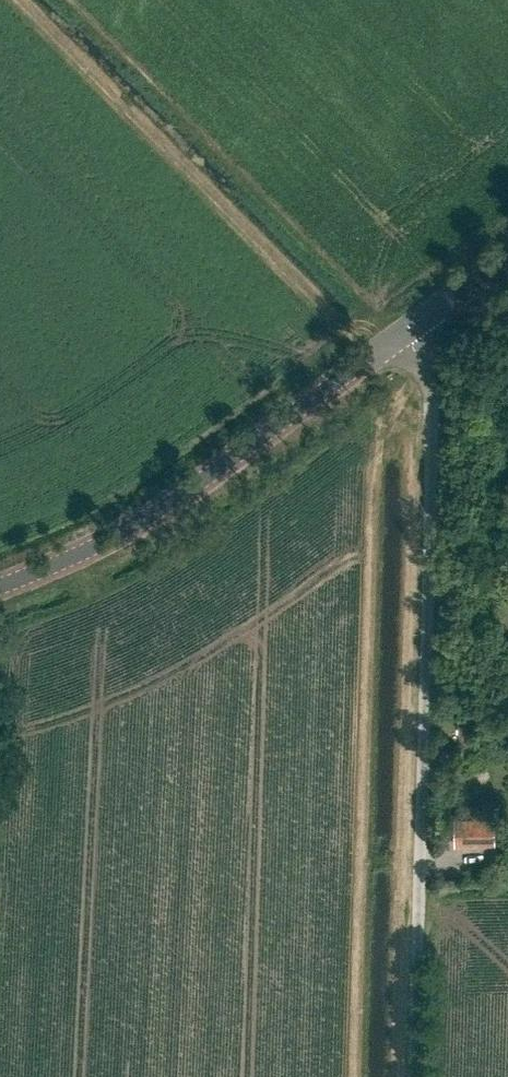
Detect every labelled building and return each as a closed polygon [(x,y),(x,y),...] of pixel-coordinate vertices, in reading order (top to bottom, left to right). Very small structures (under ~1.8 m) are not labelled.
[(456,820),(456,845),(495,844),(495,819),(456,820)]
